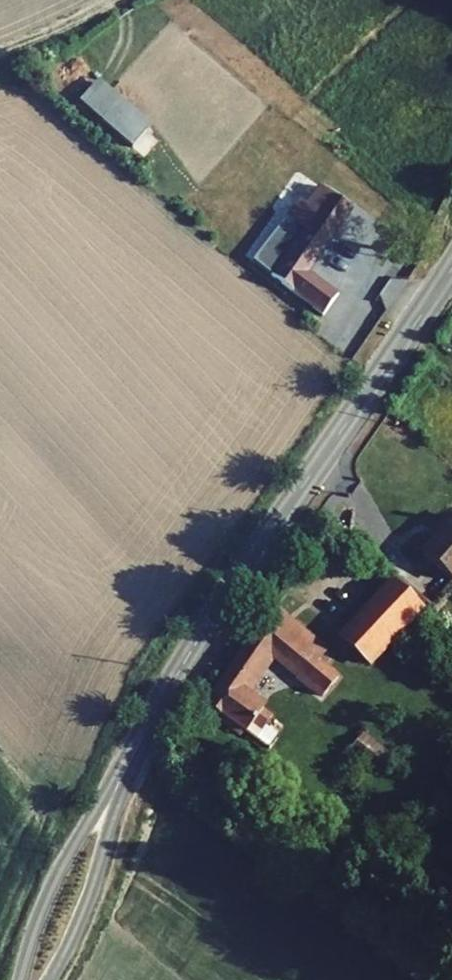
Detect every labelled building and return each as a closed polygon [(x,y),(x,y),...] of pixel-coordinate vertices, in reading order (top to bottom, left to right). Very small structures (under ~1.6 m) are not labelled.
[(151,127),(97,82),(78,105),(132,150),(151,127)] [(286,214),(271,232),(281,239),(264,261),(309,297),(324,280),(298,259),(343,200),(308,174),(288,197),(295,202),(286,214)] [(408,530),(440,558),(451,544),(451,545),(451,508),(436,495),(408,530)] [(382,562),(330,621),(358,645),(410,587),(382,562)] [(275,607),(208,701),(232,719),(239,721),(249,730),(254,723),(263,729),(274,714),(248,696),(276,656),(326,696),(341,678),(320,661),(329,651),(307,633),(275,607)] [(266,720),(260,730),(273,739),(280,729),(289,735),(307,710),(285,694),(266,720)] [(381,759),(390,749),(366,728),(357,739),(381,759)]
